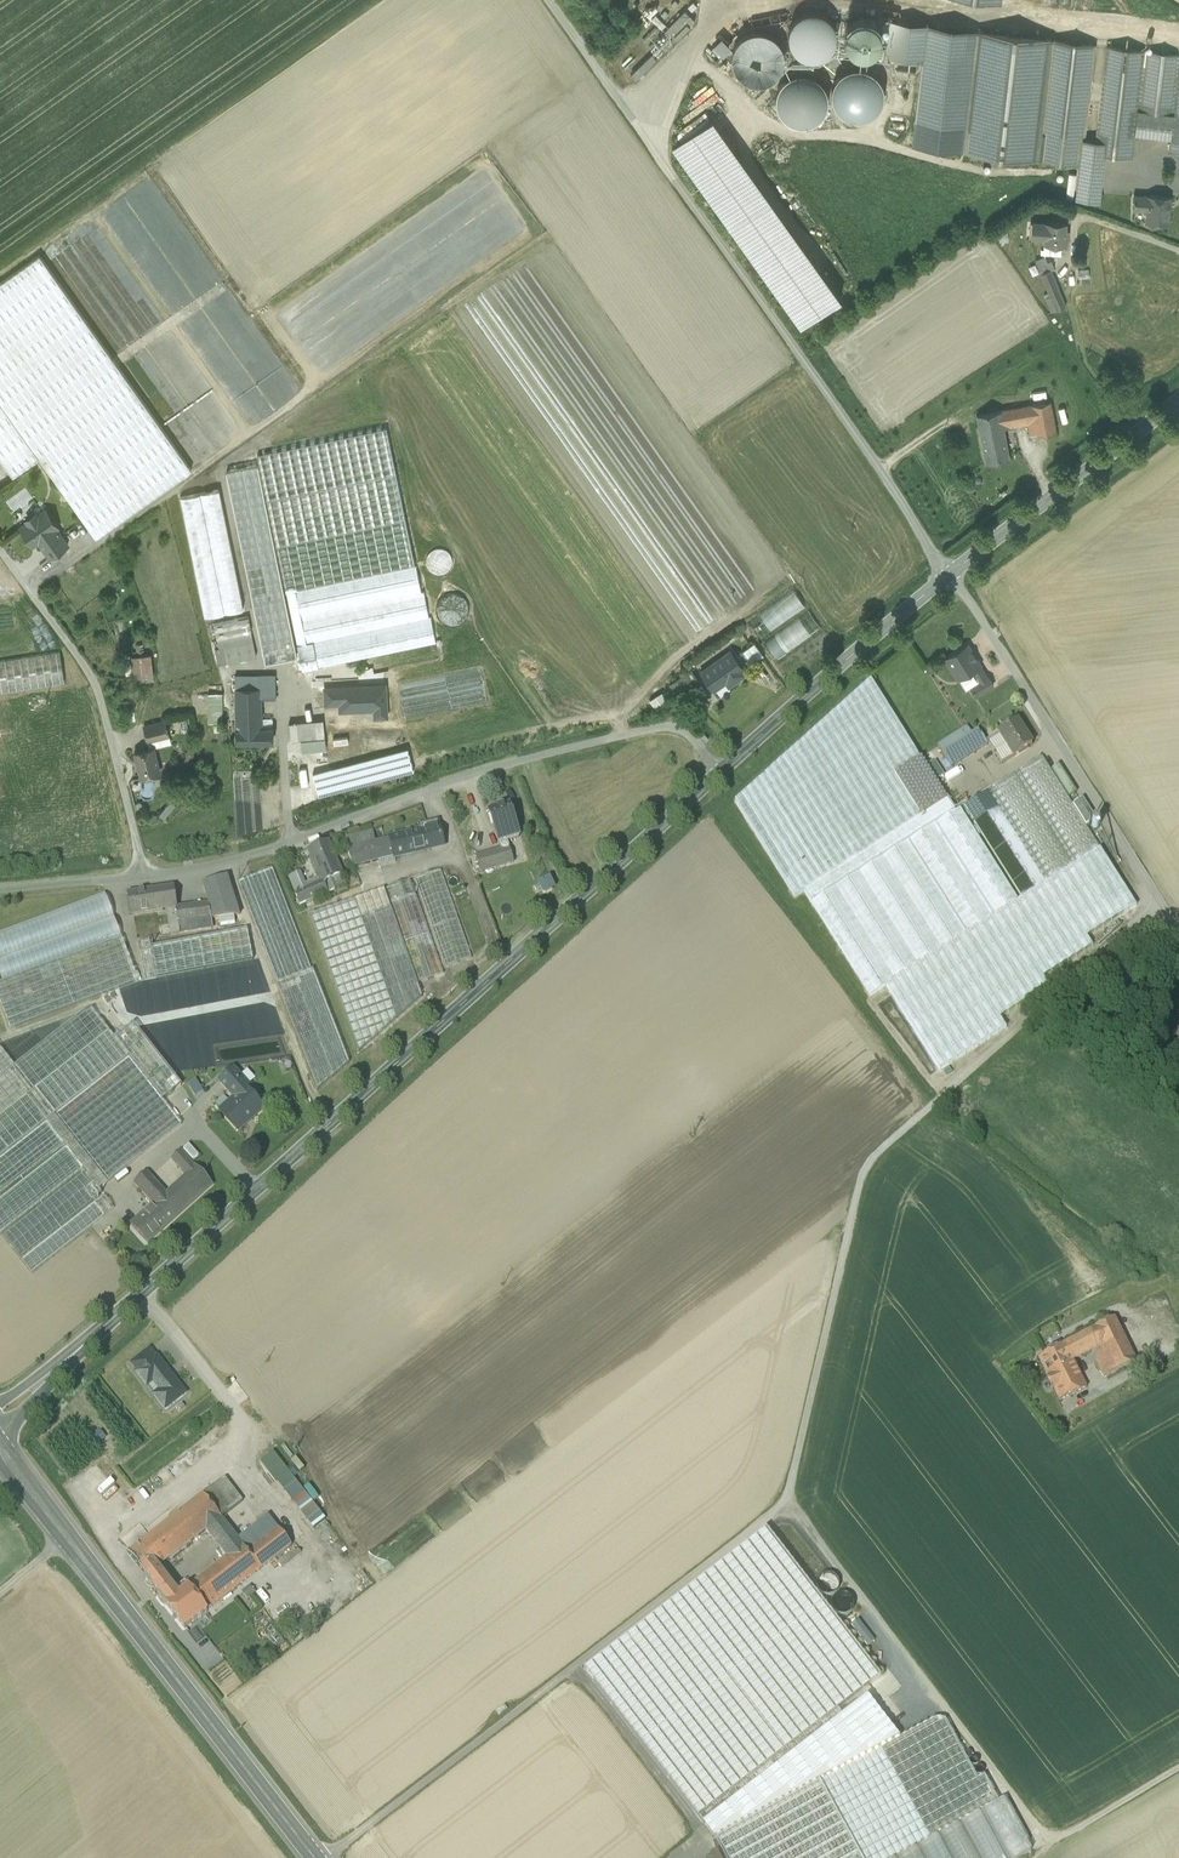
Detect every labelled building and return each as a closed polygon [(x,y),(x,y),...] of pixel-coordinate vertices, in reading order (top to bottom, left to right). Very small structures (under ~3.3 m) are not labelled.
[(685,10),(664,30),(669,35),(690,15),(685,10)] [(836,40),(837,35),(836,30),(835,26),(833,22),(830,18),(826,15),(822,13),(817,11),(812,11),(808,12),(803,13),(799,15),(795,18),(792,22),(790,26),(789,31),(788,35),(789,40),(790,45),(793,49),(796,52),(799,55),(804,58),(808,59),(813,59),(818,59),(822,57),(826,55),(830,52),(833,48),(835,44),(836,40)] [(690,15),(669,35),(674,41),(695,20),(690,15)] [(880,42),(881,35),(880,28),(876,22),(870,18),(863,17),(856,18),(850,22),(847,28),(845,35),(847,42),(851,48),(857,51),(863,53),(870,51),(876,47),(880,42)] [(927,24),(889,20),(885,56),(921,60),(923,60),(927,24)] [(977,30),(927,24),(923,60),(921,60),(915,121),(961,126),(966,127),(977,30)] [(666,37),(655,27),(648,36),(652,40),(650,43),(657,48),(666,37)] [(1053,39),(977,30),(966,127),(961,126),(958,151),(1039,160),(1053,39)] [(784,60),(784,54),(783,48),(780,43),(776,38),(772,34),(766,32),(760,31),(754,31),(748,32),(743,35),(738,39),(735,44),(733,50),(732,56),(732,62),(734,68),(737,73),(742,77),(747,80),(753,82),(759,83),(765,82),(770,80),(775,76),(779,72),(782,66),(784,60)] [(1096,43),(1053,39),(1039,160),(1079,165),(1082,138),(1085,139),(1096,43)] [(716,44),(711,49),(719,57),(724,52),(716,44)] [(1144,49),(1106,45),(1095,140),(1105,141),(1104,154),(1105,154),(1132,157),(1135,134),(1137,109),(1144,49)] [(1144,49),(1137,109),(1173,113),(1178,65),(1178,53),(1144,49)] [(652,53),(631,74),(636,79),(657,58),(652,53)] [(1173,113),(1171,138),(1169,150),(1178,151),(1178,65),(1173,113)] [(884,97),(884,91),(883,85),(880,80),(876,75),(871,71),(866,68),(860,67),(854,67),(848,69),(843,72),(838,76),(835,81),(832,87),(831,93),(832,99),(834,104),(837,110),(841,114),(847,117),(852,119),(859,120),(865,119),(870,116),(875,113),(879,108),(882,103),(884,97)] [(915,72),(897,70),(896,77),(914,79),(915,72)] [(828,102),(828,96),(827,90),(824,85),(820,80),(816,76),(810,74),(804,73),(798,73),(792,75),(787,77),(782,81),(779,86),(777,92),(776,98),(776,104),(778,110),(781,115),(786,119),(791,123),(797,124),(803,125),(809,124),(814,122),(819,118),(823,114),(826,108),(828,102)] [(913,87),(907,86),(904,116),(910,116),(913,87)] [(1173,113),(1137,109),(1135,134),(1171,138),(1173,113)] [(672,147),(800,327),(841,298),(713,118),(672,147)] [(1095,140),(1085,139),(1082,138),(1079,165),(1075,199),(1100,202),(1105,154),(1104,154),(1105,141),(1095,140)] [(991,158),(983,157),(982,165),(990,166),(991,158)] [(1170,196),(1148,195),(1148,196),(1134,195),(1133,208),(1147,209),(1147,222),(1168,224),(1170,196)] [(1045,222),(1033,221),(1032,237),(1043,238),(1042,247),(1044,247),(1045,244),(1044,244),(1045,222)] [(1066,223),(1046,222),(1045,222),(1044,244),(1045,244),(1062,246),(1067,246),(1068,237),(1065,236),(1066,223)] [(1062,246),(1045,244),(1044,247),(1044,254),(1062,256),(1062,246)] [(39,255),(0,283),(0,457),(13,475),(39,457),(96,537),(191,469),(39,255)] [(1046,256),(1035,260),(1038,267),(1048,262),(1046,256)] [(1048,262),(1038,267),(1041,273),(1051,268),(1052,271),(1055,269),(1052,261),(1048,262)] [(1041,273),(1040,273),(1055,310),(1066,306),(1052,271),(1051,268),(1041,273)] [(1051,401),(1032,404),(1035,422),(1037,434),(1057,431),(1051,401)] [(1032,404),(977,414),(982,442),(1006,438),(1004,427),(1028,423),(1035,422),(1032,404)] [(1035,422),(1028,423),(1030,435),(1037,434),(1035,422)] [(386,428),(257,455),(286,592),(296,590),(415,565),(386,428)] [(1006,438),(982,442),(985,463),(1009,459),(1006,438)] [(257,461),(226,467),(240,533),(270,527),(257,461)] [(245,610),(217,472),(207,474),(235,612),(245,610)] [(234,615),(206,481),(187,489),(213,619),(234,615)] [(58,526),(45,509),(37,515),(35,512),(26,518),(28,521),(20,527),(33,544),(39,540),(51,557),(68,544),(56,528),(58,526)] [(270,527),(240,533),(267,665),(297,659),(270,527)] [(428,555),(426,559),(426,563),(427,568),(429,571),(433,574),(437,575),(442,575),(446,573),(449,570),(451,567),(452,562),(452,558),(450,554),(447,551),(443,549),(438,548),(434,549),(430,552),(428,555)] [(415,565),(296,590),(302,617),(422,592),(416,565),(415,565)] [(794,589),(745,622),(758,640),(806,607),(794,589)] [(296,590),(286,592),(304,669),(313,667),(307,642),(302,619),(302,617),(296,590)] [(425,594),(302,619),(307,642),(430,617),(425,594)] [(454,594),(449,594),(444,596),(440,599),(437,604),(436,609),(436,615),(439,619),(443,623),(448,626),(453,626),(458,625),(463,623),(466,618),(468,613),(469,608),(467,603),(464,598),(460,595),(454,594)] [(809,610),(761,644),(774,663),(822,629),(809,610)] [(248,616),(214,623),(217,639),(251,631),(248,616)] [(430,617),(307,642),(313,667),(437,642),(432,616),(430,617)] [(252,633),(219,640),(221,647),(225,646),(228,661),(257,654),(252,633)] [(754,642),(742,651),(751,664),(764,655),(754,642)] [(221,647),(217,648),(220,662),(228,661),(225,646),(221,647)] [(965,646),(945,659),(952,669),(955,668),(961,677),(972,670),(980,682),(987,677),(980,665),(981,665),(972,652),(970,653),(965,646)] [(0,659),(0,692),(64,682),(60,650),(0,659)] [(746,672),(731,650),(700,671),(713,689),(726,680),(729,684),(746,672)] [(373,666),(377,688),(442,675),(437,653),(373,666)] [(141,654),(132,654),(134,680),(143,679),(141,654)] [(692,669),(677,679),(685,691),(701,681),(692,669)] [(254,673),(237,673),(236,686),(254,687),(254,673)] [(277,673),(254,673),(254,687),(262,687),(277,687),(277,673)] [(980,682),(971,687),(976,696),(994,685),(988,676),(980,682)] [(378,695),(383,716),(448,702),(444,681),(378,695)] [(871,681),(735,802),(795,897),(804,891),(920,817),(894,775),(920,759),(871,681)] [(362,684),(314,687),(315,702),(334,701),(334,709),(346,708),(346,700),(363,699),(362,684)] [(254,687),(236,686),(236,709),(235,709),(235,728),(237,728),(237,729),(254,729),(254,728),(262,728),(262,727),(262,698),(262,687),(254,687)] [(277,687),(262,687),(262,698),(277,698),(277,687)] [(222,692),(210,693),(211,721),(223,720),(222,692)] [(666,693),(660,697),(667,707),(673,703),(666,693)] [(450,705),(379,720),(383,739),(454,724),(450,705)] [(129,707),(118,708),(120,723),(131,722),(129,707)] [(1021,732),(1011,716),(1000,723),(1004,730),(998,734),(1013,758),(1032,746),(1022,731),(1021,732)] [(323,719),(315,720),(317,738),(325,737),(323,719)] [(315,720),(297,722),(298,739),(301,739),(317,738),(315,720)] [(165,721),(144,726),(148,741),(169,736),(165,721)] [(297,722),(289,723),(291,740),(298,739),(297,722)] [(327,731),(330,751),(380,744),(378,724),(327,731)] [(262,728),(254,728),(254,729),(237,729),(237,741),(274,741),(274,727),(262,727),(262,728)] [(971,734),(967,727),(962,730),(967,737),(971,734)] [(227,729),(219,729),(219,740),(228,740),(227,729)] [(967,737),(962,730),(938,746),(951,767),(987,745),(978,730),(971,734),(967,737)] [(317,738),(301,739),(302,751),(326,748),(325,737),(317,738)] [(154,747),(134,752),(141,778),(157,773),(156,768),(159,767),(154,747)] [(407,748),(312,773),(318,796),(413,771),(407,748)] [(1042,757),(964,806),(1023,899),(1101,850),(1086,826),(1073,805),(1042,757)] [(947,800),(921,758),(920,759),(894,775),(920,817),(947,800)] [(1082,799),(1073,805),(1086,826),(1096,820),(1082,799)] [(920,817),(804,891),(812,902),(954,812),(947,800),(920,817)] [(511,806),(491,811),(496,830),(504,828),(516,825),(516,824),(511,806)] [(954,812),(812,902),(870,995),(1019,901),(960,808),(954,812)] [(438,822),(420,826),(421,832),(422,831),(425,851),(444,846),(438,822)] [(504,828),(508,842),(509,842),(520,839),(516,825),(504,828)] [(508,842),(504,828),(496,830),(501,850),(510,847),(508,842)] [(373,831),(343,839),(354,868),(425,851),(422,831),(421,832),(376,843),(373,831)] [(327,841),(309,850),(308,850),(322,882),(323,881),(324,883),(330,880),(342,875),(342,876),(342,875),(328,841),(327,841)] [(501,850),(484,855),(489,870),(515,863),(509,842),(508,842),(510,847),(501,850)] [(484,855),(477,857),(482,873),(489,870),(484,855)] [(272,868),(238,881),(251,911),(278,984),(276,984),(318,1091),(349,1063),(313,970),(312,971),(291,913),(272,868)] [(442,869),(416,878),(446,967),(473,958),(442,869)] [(301,873),(289,878),(295,894),(308,888),(301,873)] [(542,895),(556,889),(550,876),(537,881),(542,895)] [(228,877),(203,885),(209,904),(211,919),(240,915),(228,877)] [(412,879),(385,888),(390,902),(417,893),(412,879)] [(330,880),(324,883),(328,893),(335,890),(330,880)] [(322,882),(309,888),(314,900),(328,893),(324,883),(323,881),(322,882)] [(174,888),(129,894),(131,915),(167,910),(168,910),(177,909),(177,908),(174,888)] [(308,888),(295,894),(300,906),(314,900),(309,888),(308,888)] [(359,1053),(423,997),(418,983),(390,902),(385,888),(311,914),(359,1053)] [(0,932),(0,975),(3,982),(121,938),(105,893),(0,932)] [(417,893),(390,902),(418,983),(445,974),(417,893)] [(168,910),(167,910),(170,928),(179,926),(178,923),(211,919),(209,904),(177,908),(177,909),(168,910)] [(211,919),(178,923),(179,926),(180,934),(212,929),(211,919)] [(179,926),(170,928),(171,935),(180,934),(179,926)] [(249,933),(156,950),(155,947),(152,948),(156,971),(253,953),(249,933)] [(0,983),(0,1002),(10,1030),(138,982),(122,938),(121,938),(3,982),(0,983)] [(150,940),(139,943),(145,973),(156,971),(152,948),(150,940)] [(54,1115),(129,1057),(115,1038),(92,1009),(83,1013),(14,1066),(0,1048),(0,1157),(54,1115)] [(182,1085),(133,1024),(115,1038),(129,1057),(163,1100),(182,1085)] [(129,1057),(54,1115),(107,1182),(182,1124),(163,1100),(129,1057)] [(234,1069),(219,1082),(227,1091),(229,1089),(242,1078),(234,1069)] [(242,1078),(229,1089),(237,1098),(220,1113),(236,1131),(254,1115),(256,1117),(265,1109),(247,1088),(249,1086),(242,1078)] [(188,1083),(195,1094),(202,1091),(195,1079),(188,1083)] [(0,1157),(0,1232),(32,1272),(114,1208),(99,1189),(107,1182),(54,1115),(0,1157)] [(197,1167),(182,1150),(172,1159),(187,1175),(197,1167)] [(187,1175),(181,1181),(197,1200),(213,1185),(197,1167),(187,1175)] [(166,1194),(146,1172),(134,1183),(154,1205),(166,1194)] [(197,1200),(181,1181),(166,1194),(182,1212),(197,1200)] [(154,1205),(132,1223),(148,1242),(182,1212),(166,1194),(154,1205)] [(1114,1319),(1092,1330),(1100,1347),(1113,1373),(1136,1362),(1114,1319)] [(1092,1330),(1065,1344),(1070,1355),(1073,1361),(1094,1351),(1100,1347),(1092,1330)] [(1065,1344),(1038,1358),(1044,1368),(1070,1355),(1065,1344)] [(1100,1347),(1094,1351),(1107,1376),(1113,1373),(1100,1347)] [(150,1351),(132,1364),(138,1371),(155,1358),(150,1351)] [(1070,1355),(1044,1368),(1048,1378),(1047,1378),(1052,1389),(1054,1388),(1060,1401),(1086,1388),(1073,1361),(1070,1355)] [(185,1394),(157,1357),(155,1358),(138,1371),(137,1372),(165,1409),(185,1394)] [(311,1529),(325,1518),(313,1501),(318,1498),(309,1485),(302,1490),(274,1451),(262,1459),(311,1529)] [(226,1479),(204,1494),(221,1516),(242,1500),(226,1479)] [(204,1494),(188,1506),(207,1530),(219,1546),(235,1535),(221,1516),(204,1494)] [(188,1506),(140,1542),(158,1566),(207,1530),(188,1506)] [(139,1522),(121,1537),(129,1547),(147,1533),(139,1522)] [(235,1535),(219,1546),(227,1557),(189,1586),(208,1610),(292,1545),(279,1529),(248,1552),(235,1535)] [(158,1566),(140,1542),(127,1552),(145,1576),(144,1580),(149,1586),(153,1586),(159,1594),(172,1583),(158,1566)] [(295,1549),(285,1556),(289,1561),(299,1554),(295,1549)] [(285,1556),(279,1562),(282,1566),(289,1561),(285,1556)] [(817,1584),(830,1595),(840,1583),(826,1572),(817,1584)] [(189,1586),(180,1593),(172,1583),(159,1594),(158,1598),(162,1604),(167,1604),(185,1628),(208,1610),(189,1586)] [(866,1646),(874,1641),(858,1619),(851,1624),(866,1646)] [(999,1801),(984,1775),(977,1779),(946,1719),(936,1718),(770,1809),(797,1857),(895,1857),(960,1822),(984,1810),(999,1801)] [(1008,1796),(999,1801),(984,1810),(1010,1857),(1022,1857),(1034,1851),(1029,1842),(1033,1841),(1008,1796)] [(713,1840),(715,1844),(720,1852),(723,1857),(797,1857),(770,1809),(713,1840)] [(984,1810),(960,1822),(979,1857),(1010,1857),(984,1810)] [(960,1822),(895,1857),(979,1857),(960,1822)] [(720,1852),(715,1844),(699,1853),(701,1857),(710,1857),(720,1852)]
